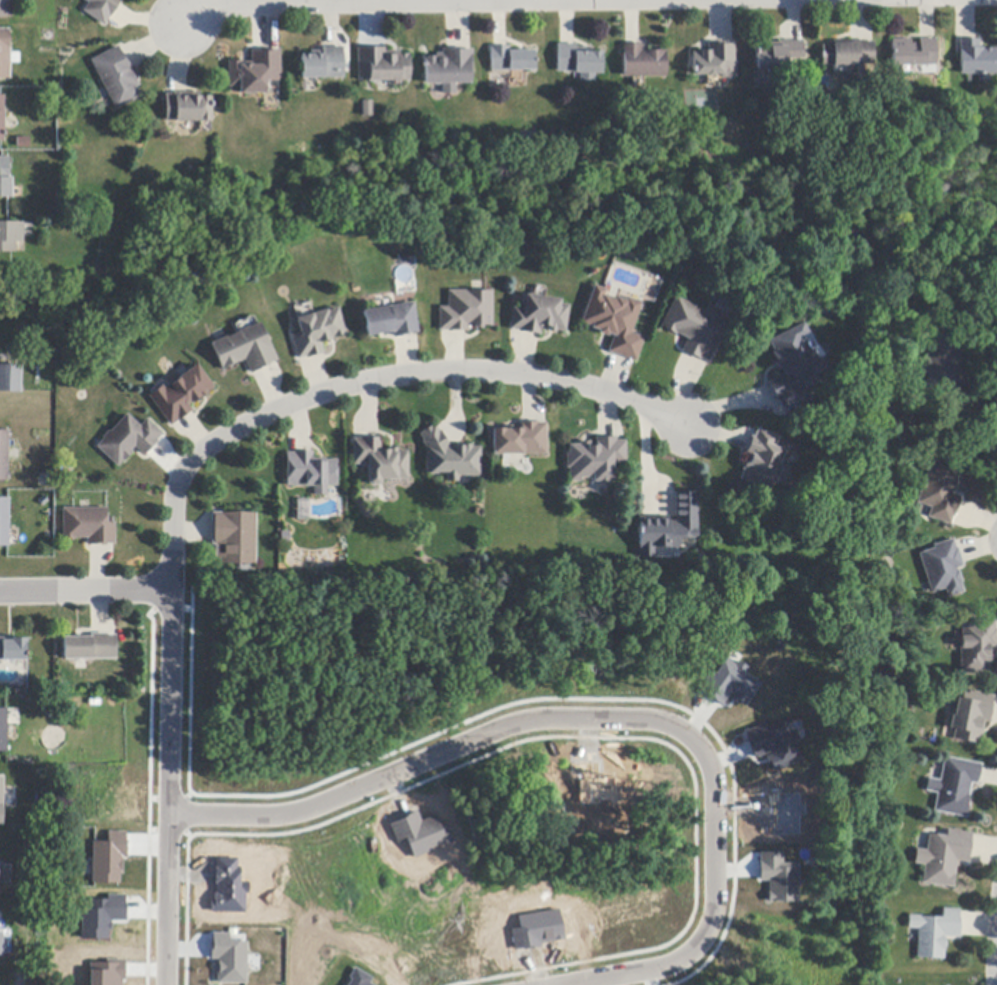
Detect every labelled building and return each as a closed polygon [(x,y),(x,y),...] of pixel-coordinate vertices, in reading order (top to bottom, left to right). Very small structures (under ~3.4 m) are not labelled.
[(12,18),(0,18),(0,0),(12,0),(12,18)] [(89,3),(84,0),(122,0),(120,4),(107,23),(105,26),(83,12),(89,3)] [(11,79),(0,79),(0,29),(10,29),(10,48),(11,48),(11,53),(20,53),(20,64),(11,64),(11,79)] [(935,66),(892,67),(892,40),(911,40),(911,44),(919,44),(919,40),(934,39),(935,39),(935,66)] [(983,50),(996,50),(996,74),(979,75),(960,75),(960,51),(959,51),(959,40),(974,40),(978,40),(978,49),(983,49),(983,50)] [(780,42),(801,41),(802,41),(802,59),(786,60),(786,70),(756,70),(755,61),(754,44),(778,43),(778,42),(780,42)] [(872,42),(873,42),(874,65),(862,65),(863,82),(849,82),(849,67),(833,67),(833,66),(822,66),(821,46),(833,46),(832,42),(850,41),(866,41),(866,43),(872,42)] [(732,44),(734,44),(735,75),(735,79),(720,79),(720,75),(715,75),(715,77),(705,77),(705,76),(692,77),(691,52),(707,51),(707,43),(709,43),(710,43),(711,44),(725,44),(725,45),(731,45),(731,44),(732,44)] [(559,44),(573,45),(575,45),(575,47),(590,47),(590,52),(600,52),(600,74),(573,74),(573,72),(556,72),(557,44),(559,44)] [(664,77),(623,77),(623,52),(622,52),(622,45),(624,45),(638,45),(639,45),(639,51),(651,51),(651,50),(665,50),(665,53),(664,53),(664,77)] [(131,70),(140,86),(136,88),(140,97),(115,110),(109,97),(100,80),(90,61),(118,47),(122,55),(123,54),(131,70)] [(314,79),(301,79),(300,55),(310,55),(310,52),(321,51),(321,48),(324,48),(339,47),(342,47),(343,79),(314,79)] [(534,71),(520,71),(494,71),(490,71),(489,49),(489,47),(493,47),(506,47),(509,47),(509,52),(533,51),(534,71)] [(386,85),(385,85),(385,83),(377,84),(371,84),(371,82),(357,82),(357,49),(358,49),(384,48),(385,48),(385,51),(399,51),(399,56),(409,55),(409,82),(399,82),(399,85),(386,85)] [(469,50),(472,50),(472,56),(471,56),(471,73),(469,73),(469,84),(465,84),(454,84),(455,95),(448,95),(444,95),(441,95),(440,84),(434,85),(424,85),(423,61),(423,58),(435,57),(435,54),(441,54),(441,49),(446,49),(462,48),(462,50),(469,50)] [(278,82),(265,82),(265,94),(263,94),(238,94),(238,88),(228,88),(228,61),(230,61),(230,62),(239,62),(239,61),(242,61),(242,63),(251,63),(251,51),(253,51),(253,52),(260,52),(260,50),(278,50),(280,50),(280,82),(278,82)] [(165,123),(165,94),(167,94),(173,94),(173,93),(187,93),(199,93),(199,97),(210,97),(210,98),(212,98),(212,121),(200,121),(200,122),(165,123)] [(371,101),(371,117),(361,117),(360,102),(371,101)] [(11,199),(0,199),(0,157),(9,157),(9,178),(11,178),(11,199)] [(15,253),(0,253),(0,223),(23,223),(23,224),(23,241),(23,243),(15,243),(15,253)] [(604,290),(605,290),(603,296),(615,300),(616,298),(625,301),(626,298),(638,302),(641,303),(631,334),(644,338),(635,362),(633,362),(610,353),(607,352),(613,336),(609,335),(608,338),(597,334),(598,331),(591,329),(591,327),(580,323),(593,286),(604,290)] [(471,292),(481,292),(491,292),(491,327),(489,327),(489,326),(482,326),(482,329),(479,329),(479,328),(476,328),(476,330),(474,330),(474,326),(467,326),(467,332),(465,332),(465,331),(464,331),(450,331),(450,333),(447,333),(447,331),(441,331),(438,331),(438,308),(447,308),(447,291),(465,291),(465,292),(471,292)] [(568,306),(565,333),(555,332),(555,333),(546,332),(547,327),(542,327),(541,336),(538,336),(537,336),(537,335),(521,333),(521,334),(517,333),(518,331),(511,330),(509,330),(512,308),(523,309),(525,295),(560,300),(560,301),(561,301),(561,305),(568,306)] [(714,309),(725,314),(722,322),(721,322),(724,324),(716,339),(719,341),(707,363),(706,363),(700,360),(699,361),(683,353),(681,352),(687,339),(676,334),(675,336),(659,328),(674,297),(704,312),(707,305),(714,309)] [(416,334),(409,335),(410,336),(406,337),(406,336),(395,338),(395,339),(394,339),(392,339),(391,333),(366,337),(362,311),(376,309),(394,306),(413,303),(418,334),(416,334)] [(321,354),(306,359),(305,357),(299,359),(297,360),(290,336),(299,333),(295,319),(297,319),(312,314),(327,310),(327,311),(337,308),(345,336),(343,336),(342,336),(334,338),(335,339),(332,340),(332,338),(329,339),(330,341),(328,342),(327,340),(321,342),(324,354),(321,354)] [(275,362),(269,365),(270,367),(267,368),(266,367),(252,374),(251,374),(244,360),(233,366),(222,370),(210,344),(216,341),(225,337),(226,336),(227,338),(238,333),(237,332),(249,326),(250,328),(260,323),(270,345),(271,345),(278,360),(275,362)] [(802,399),(781,410),(776,401),(767,386),(766,383),(783,374),(780,369),(777,371),(772,362),(775,361),(770,353),(773,352),(767,342),(802,323),(808,334),(802,338),(809,351),(812,350),(817,359),(820,358),(826,371),(815,377),(818,383),(800,393),(803,399),(802,399)] [(191,412),(173,425),(171,427),(148,396),(150,395),(162,386),(164,388),(170,384),(179,377),(187,371),(197,364),(214,388),(207,394),(200,400),(199,399),(188,407),(191,411),(191,412)] [(20,393),(0,392),(0,365),(21,366),(20,393)] [(161,436),(157,441),(159,442),(157,444),(156,443),(147,453),(146,454),(147,455),(145,457),(135,447),(131,451),(133,453),(124,462),(118,467),(96,447),(103,439),(102,438),(109,431),(111,432),(127,414),(140,426),(147,419),(163,434),(161,436)] [(523,422),(523,423),(535,423),(535,422),(537,422),(537,423),(545,423),(546,423),(546,455),(525,455),(508,455),(492,455),(492,430),(503,430),(503,426),(512,426),(512,429),(520,429),(520,422),(523,422)] [(436,426),(439,432),(440,431),(443,434),(441,435),(449,446),(450,447),(457,447),(458,445),(472,445),(472,447),(481,447),(481,477),(470,477),(470,476),(458,476),(459,482),(447,482),(447,473),(438,473),(438,474),(429,475),(429,473),(426,473),(426,448),(422,442),(423,441),(419,434),(423,432),(422,431),(431,426),(432,427),(435,425),(436,426)] [(785,463),(786,465),(783,471),(780,472),(779,472),(776,480),(774,484),(771,482),(767,491),(738,479),(742,470),(741,470),(744,461),(748,462),(750,457),(744,455),(745,451),(750,439),(749,439),(750,436),(753,438),(756,431),(756,429),(778,438),(774,448),(784,451),(780,459),(784,461),(785,463)] [(8,482),(0,482),(0,431),(9,431),(8,482)] [(623,441),(626,441),(626,464),(613,464),(613,482),(605,482),(592,482),(592,479),(592,478),(580,479),(580,482),(569,482),(568,469),(566,469),(566,453),(568,453),(568,445),(579,445),(579,442),(581,442),(587,442),(587,441),(589,441),(589,447),(595,447),(595,437),(597,437),(597,438),(598,438),(613,438),(613,437),(616,437),(616,441),(623,441)] [(408,451),(408,480),(381,481),(381,484),(379,486),(370,486),(367,484),(367,465),(353,465),(353,439),(354,439),(378,439),(380,439),(381,451),(387,451),(387,448),(397,448),(397,451),(408,451)] [(337,487),(327,487),(327,495),(326,495),(314,496),(314,487),(286,487),(286,453),(288,453),(294,453),(294,452),(311,452),(313,452),(313,459),(325,459),(325,460),(337,460),(337,487)] [(961,500),(960,500),(955,515),(956,515),(955,518),(954,517),(951,524),(951,526),(928,518),(931,508),(917,503),(918,503),(923,485),(930,464),(959,473),(956,482),(958,483),(955,491),(956,491),(955,494),(953,493),(952,495),(962,498),(961,500)] [(860,497),(853,505),(845,499),(852,490),(860,497)] [(678,549),(667,549),(667,548),(655,548),(655,557),(650,557),(637,557),(638,517),(639,517),(668,517),(668,522),(675,522),(675,493),(696,492),(697,539),(678,539),(678,549)] [(9,547),(0,547),(0,498),(10,498),(9,538),(9,546),(9,547)] [(308,508),(296,508),(296,498),(307,498),(308,508)] [(114,545),(108,545),(108,546),(104,546),(104,545),(91,545),(91,547),(88,547),(88,538),(75,539),(75,540),(72,540),(72,539),(67,539),(67,540),(64,540),(63,509),(81,508),(89,508),(107,508),(108,523),(116,523),(116,545),(114,545)] [(216,513),(223,513),(223,514),(256,514),(256,564),(219,563),(219,558),(215,558),(216,546),(212,546),(212,544),(212,513),(216,513)] [(954,542),(956,549),(958,548),(963,564),(964,567),(957,569),(957,572),(959,571),(963,583),(961,583),(964,593),(948,598),(945,589),(932,594),(931,592),(928,583),(919,554),(934,549),(933,546),(953,540),(954,542)] [(996,630),(996,648),(989,648),(989,655),(991,655),(991,664),(988,664),(988,674),(960,674),(960,643),(961,643),(961,625),(972,624),(972,621),(995,620),(996,623),(996,630)] [(116,635),(117,659),(87,660),(76,660),(64,660),(64,637),(90,637),(90,634),(92,634),(108,634),(108,635),(116,635)] [(4,662),(0,662),(0,638),(14,638),(14,639),(26,639),(27,644),(26,644),(26,661),(16,661),(4,662)] [(743,706),(760,682),(743,671),(746,666),(736,660),(733,663),(724,657),(713,673),(709,670),(696,688),(721,705),(727,695),(743,706)] [(993,698),(992,705),(993,706),(990,722),(989,724),(985,723),(982,736),(980,735),(978,745),(953,740),(955,730),(949,729),(952,716),(954,717),(957,698),(962,699),(964,690),(993,696),(993,698)] [(743,729),(752,758),(765,754),(771,771),(799,762),(785,720),(765,726),(764,722),(743,729)] [(981,768),(978,783),(977,785),(971,784),(967,804),(969,805),(966,819),(933,812),(937,794),(925,792),(928,778),(929,779),(940,781),(944,761),(944,757),(981,765),(981,768)] [(412,857),(451,842),(445,824),(439,827),(434,815),(420,820),(416,811),(388,822),(396,843),(405,839),(412,857)] [(92,840),(91,882),(123,883),(124,831),(107,830),(107,840),(92,840)] [(972,836),(972,837),(971,837),(968,861),(969,861),(969,862),(969,864),(957,862),(953,885),(954,885),(953,889),(922,884),(924,866),(914,864),(917,850),(926,851),(929,834),(946,836),(947,831),(947,830),(973,834),(972,836)] [(766,880),(766,901),(796,902),(797,863),(780,862),(781,852),(758,851),(757,880),(766,880)] [(80,907),(81,939),(110,938),(109,919),(126,919),(126,894),(106,894),(106,898),(88,898),(88,907),(80,907)] [(959,912),(959,919),(960,919),(959,936),(959,938),(945,937),(943,960),(916,958),(917,942),(918,930),(908,929),(909,916),(921,917),(921,918),(937,919),(937,918),(942,918),(943,909),(959,910),(959,912)] [(246,983),(246,940),(229,940),(229,932),(211,932),(211,958),(217,958),(217,982),(246,983)] [(124,960),(89,960),(89,984),(123,984),(124,960)] [(368,983),(372,977),(353,967),(343,984),(373,984),(368,983)]
